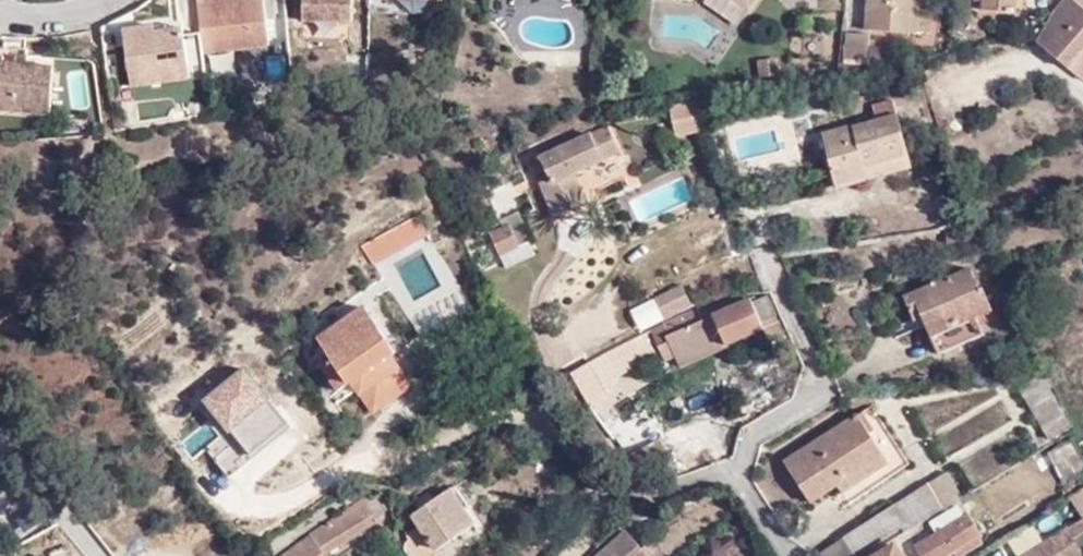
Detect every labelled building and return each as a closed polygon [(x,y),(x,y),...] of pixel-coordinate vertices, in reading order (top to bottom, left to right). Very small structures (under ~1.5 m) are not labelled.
[(190,32),(192,52),(260,44),(254,0),(241,0),(229,2),(206,5),(206,0),(186,0),(190,32)] [(302,20),(349,25),(351,0),(303,0),(302,20)] [(743,12),(752,0),(725,0),(743,12)] [(860,42),(906,45),(908,26),(910,0),(863,0),(860,42)] [(972,10),(980,10),(980,20),(1013,21),(1015,0),(973,0),(972,10)] [(1040,45),(1069,71),(1082,55),(1082,0),(1068,0),(1055,15),(1040,45)] [(195,77),(192,52),(190,32),(174,34),(173,31),(146,35),(142,24),(112,27),(119,87),(195,77)] [(923,28),(908,26),(906,45),(921,46),(923,28)] [(865,47),(839,43),(838,73),(838,74),(838,75),(838,76),(850,76),(863,76),(865,59),(865,47)] [(249,76),(249,52),(224,51),(224,76),(249,76)] [(762,78),(783,75),(781,59),(760,61),(762,78)] [(4,110),(28,112),(41,113),(45,66),(0,63),(0,109),(4,110)] [(877,121),(825,136),(839,182),(867,173),(870,178),(915,163),(895,98),(873,103),(877,121)] [(688,107),(670,111),(675,129),(692,124),(688,107)] [(28,112),(4,110),(3,127),(26,129),(28,112)] [(553,185),(542,189),(556,220),(587,205),(574,177),(578,174),(619,155),(607,128),(560,149),(557,142),(538,150),(548,173),(553,185)] [(538,178),(542,189),(553,185),(548,173),(538,178)] [(501,261),(532,247),(533,246),(519,215),(499,223),(503,233),(491,238),(501,261)] [(536,257),(532,247),(501,261),(506,271),(536,257)] [(980,291),(971,270),(907,297),(921,329),(933,324),(945,353),(986,335),(978,315),(994,308),(986,288),(980,291)] [(653,296),(664,317),(690,304),(679,283),(653,296)] [(723,334),(727,346),(765,328),(762,319),(770,316),(763,300),(754,302),(751,297),(743,300),(741,296),(719,295),(663,323),(669,336),(664,338),(665,341),(672,356),(673,359),(723,334)] [(391,353),(361,309),(319,338),(334,363),(328,366),(343,388),(354,381),(362,393),(397,369),(388,356),(391,353)] [(644,328),(617,342),(623,357),(652,344),(644,328)] [(679,371),(727,346),(723,334),(673,359),(679,371)] [(663,360),(672,356),(665,341),(656,345),(663,360)] [(604,374),(598,359),(567,374),(573,388),(604,374)] [(1020,389),(1050,440),(1073,427),(1044,376),(1020,389)] [(586,383),(573,388),(586,406),(597,399),(586,383)] [(943,431),(953,450),(1005,422),(994,402),(943,431)] [(890,461),(859,414),(789,463),(813,501),(838,484),(844,492),(890,461)] [(663,435),(653,441),(664,458),(673,452),(663,435)] [(664,458),(653,441),(627,457),(638,474),(664,458)] [(1082,477),(1082,453),(1077,441),(1051,454),(1066,485),(1082,477)] [(948,474),(924,487),(935,506),(939,513),(963,499),(948,474)] [(1014,484),(994,492),(1004,521),(1025,513),(1014,484)] [(935,506),(924,487),(846,537),(857,554),(935,506)] [(1073,495),(1082,510),(1082,488),(1073,495)] [(446,490),(409,527),(417,535),(404,549),(411,555),(434,555),(468,523),(456,510),(461,505),(446,490)] [(326,555),(379,520),(365,498),(309,533),(310,536),(284,555),(325,555),(326,555)] [(967,517),(960,506),(932,523),(939,534),(967,517)] [(918,546),(924,555),(950,555),(956,552),(980,538),(987,534),(974,512),(967,517),(939,534),(918,546)] [(1015,555),(1079,555),(1082,554),(1082,550),(1066,523),(1015,555)] [(626,534),(601,555),(644,555),(642,554),(626,534)] [(822,552),(825,555),(853,555),(857,554),(846,537),(822,552)] [(956,552),(959,555),(968,555),(985,546),(980,538),(956,552)] [(898,546),(882,555),(904,555),(898,546)]
